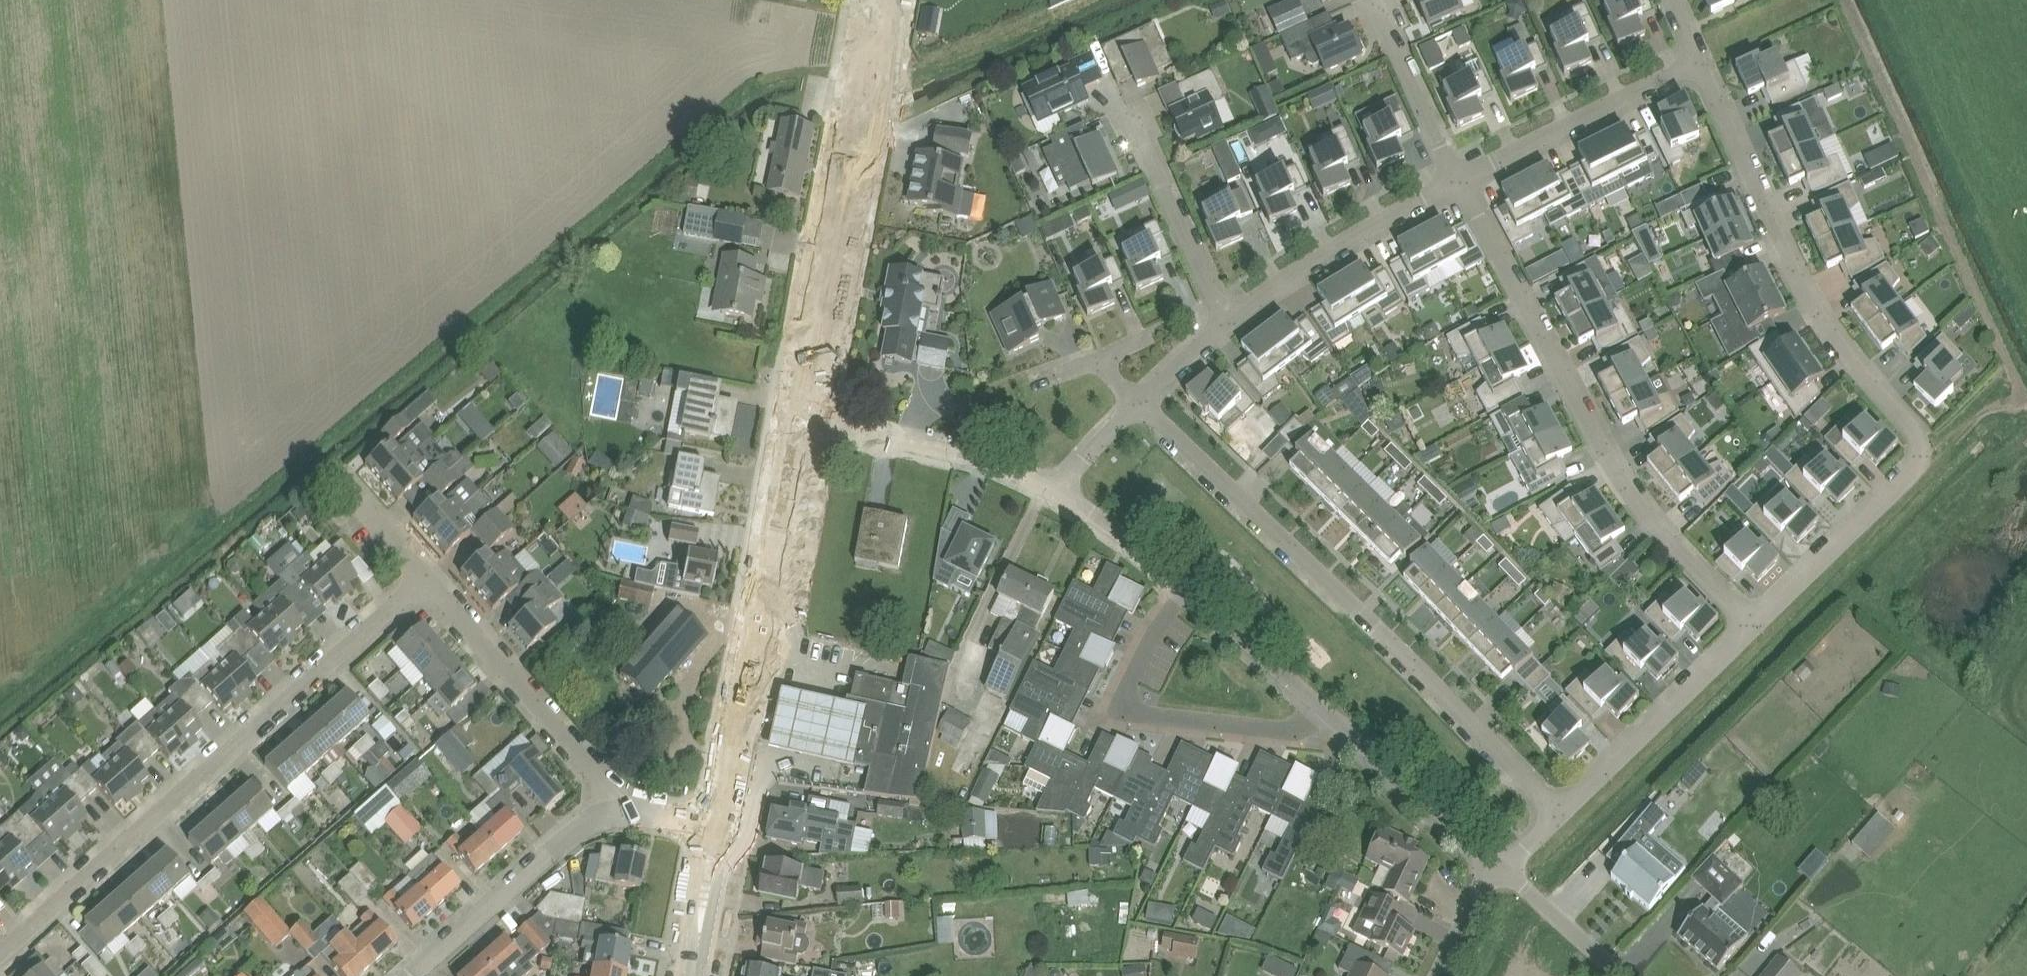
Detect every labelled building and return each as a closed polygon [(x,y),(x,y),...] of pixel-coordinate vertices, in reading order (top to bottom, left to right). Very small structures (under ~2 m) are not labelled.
[(1300,2),(1299,0),(1296,0),(1270,12),(1272,16),(1281,36),(1309,23),(1300,2)] [(1429,26),(1464,11),(1459,0),(1417,0),(1429,26)] [(1511,11),(1522,15),(1528,12),(1523,0),(1518,0),(1508,5),(1511,11)] [(1655,12),(1650,0),(1621,0),(1605,7),(1612,24),(1609,25),(1619,48),(1647,36),(1639,19),(1655,12)] [(1735,0),(1705,0),(1712,15),(1735,5),(1733,1),(1735,0)] [(1215,6),(1220,18),(1232,13),(1226,1),(1215,6)] [(1564,28),(1552,34),(1559,51),(1555,52),(1565,75),(1593,63),(1586,46),(1602,39),(1586,4),(1559,16),(1564,28)] [(1443,20),(1432,25),(1435,33),(1446,28),(1443,20)] [(1363,56),(1361,52),(1364,51),(1360,41),(1357,43),(1350,27),(1339,32),(1337,27),(1318,35),(1312,21),(1309,23),(1281,36),(1292,62),(1306,56),(1309,63),(1315,65),(1322,62),(1327,72),(1363,56)] [(1472,44),(1465,28),(1453,33),(1460,49),(1472,44)] [(1143,30),(1102,48),(1112,71),(1128,64),(1139,87),(1158,78),(1156,72),(1173,64),(1162,39),(1150,44),(1143,30)] [(1420,48),(1431,71),(1446,64),(1436,41),(1420,48)] [(1253,49),(1266,77),(1279,71),(1266,43),(1253,49)] [(1532,74),(1548,66),(1538,43),(1498,61),(1505,78),(1501,80),(1512,103),(1540,90),(1532,74)] [(1072,67),(1037,83),(1040,89),(1023,96),(1033,120),(1056,110),(1058,115),(1089,101),(1082,86),(1100,79),(1100,80),(1102,79),(1091,54),(1071,64),(1072,67)] [(1765,88),(1766,88),(1773,104),(1808,89),(1796,62),(1784,67),(1778,54),(1761,62),(1759,58),(1738,68),(1750,95),(1765,88)] [(1494,94),(1484,71),(1480,60),(1463,68),(1467,78),(1444,89),(1452,105),(1448,107),(1458,130),(1486,117),(1479,101),(1494,94)] [(1178,87),(1186,105),(1172,111),(1172,113),(1177,124),(1176,128),(1176,131),(1178,134),(1180,137),(1183,139),(1184,138),(1186,142),(1197,136),(1199,140),(1217,131),(1210,116),(1216,113),(1213,105),(1226,99),(1213,71),(1178,87)] [(1322,89),(1328,105),(1338,100),(1336,96),(1331,84),(1326,87),(1322,89)] [(1824,91),(1829,101),(1843,95),(1839,85),(1824,91)] [(1377,123),(1364,129),(1365,130),(1372,146),(1368,147),(1378,170),(1405,158),(1406,158),(1401,146),(1399,141),(1403,139),(1412,135),(1415,134),(1404,111),(1398,96),(1385,102),(1371,108),(1376,120),(1377,123)] [(1660,111),(1667,126),(1653,132),(1668,166),(1686,158),(1681,147),(1700,139),(1694,125),(1698,124),(1687,98),(1660,111)] [(1263,123),(1280,115),(1275,105),(1258,113),(1263,123)] [(1785,132),(1770,139),(1780,162),(1819,145),(1801,105),(1777,115),(1785,132)] [(1281,118),(1267,125),(1274,139),(1288,133),(1281,118)] [(768,192),(781,195),(800,199),(815,127),(784,120),(768,192)] [(1056,146),(1044,151),(1053,170),(1060,166),(1067,182),(1071,191),(1090,182),(1092,188),(1118,177),(1115,171),(1104,145),(1100,136),(1093,140),(1087,128),(1086,124),(1052,139),(1056,146)] [(1345,168),(1361,161),(1345,126),(1318,138),(1324,150),(1311,156),(1318,173),(1314,174),(1325,197),(1352,185),(1345,168)] [(1632,143),(1625,128),(1602,139),(1627,189),(1654,175),(1649,163),(1660,157),(1649,135),(1632,143)] [(936,157),(920,154),(911,203),(931,207),(930,211),(958,216),(962,191),(957,191),(964,154),(969,155),(973,138),(939,131),(936,149),(937,149),(936,157)] [(1587,165),(1571,173),(1590,207),(1627,189),(1602,139),(1579,150),(1587,165)] [(1243,177),(1226,141),(1213,147),(1229,183),(1243,177)] [(1780,162),(1791,185),(1806,178),(1814,195),(1849,179),(1839,157),(1825,159),(1819,145),(1780,162)] [(1865,157),(1871,170),(1882,165),(1876,151),(1865,157)] [(1026,170),(1020,156),(1009,160),(1016,175),(1026,170)] [(1292,195),(1307,188),(1297,165),(1257,183),(1265,200),(1261,202),(1271,225),(1299,212),(1292,195)] [(1556,181),(1548,166),(1526,178),(1545,215),(1559,207),(1568,217),(1590,207),(1571,173),(1556,181)] [(1876,183),(1872,175),(1861,180),(1865,189),(1876,183)] [(1526,178),(1503,190),(1511,204),(1495,213),(1513,247),(1534,236),(1531,222),(1545,215),(1526,178)] [(697,199),(700,182),(687,179),(683,195),(683,196),(693,199),(697,199)] [(1130,185),(1138,202),(1151,196),(1143,179),(1130,185)] [(1808,222),(1818,246),(1856,228),(1857,228),(1850,214),(1860,205),(1850,183),(1815,199),(1823,216),(1808,222)] [(1708,197),(1703,185),(1681,195),(1686,207),(1708,197)] [(1238,223),(1254,216),(1243,192),(1204,211),(1211,227),(1207,229),(1217,252),(1245,239),(1238,223)] [(1681,195),(1671,200),(1677,213),(1680,211),(1680,210),(1686,207),(1681,195)] [(1700,224),(1706,240),(1743,223),(1733,201),(1703,215),(1700,208),(1683,216),(1689,229),(1700,224)] [(1074,213),(1079,224),(1093,217),(1088,206),(1074,213)] [(690,207),(685,234),(743,245),(748,219),(690,207)] [(1017,224),(1024,239),(1040,232),(1033,216),(1017,224)] [(1422,232),(1442,269),(1456,262),(1465,272),(1486,260),(1468,226),(1452,235),(1444,220),(1422,232)] [(1158,263),(1174,256),(1158,221),(1131,233),(1137,245),(1124,251),(1131,268),(1127,269),(1138,292),(1165,280),(1158,263)] [(1743,223),(1706,240),(1716,260),(1711,263),(1716,274),(1717,275),(1725,272),(1745,262),(1743,263),(1738,252),(1753,245),(1743,223)] [(1047,240),(1055,237),(1050,224),(1041,227),(1047,240)] [(1633,233),(1650,265),(1662,259),(1647,225),(1633,233)] [(1829,269),(1840,264),(1844,262),(1852,280),(1885,260),(1877,240),(1863,244),(1856,228),(1818,246),(1829,269)] [(1603,234),(1609,245),(1616,241),(1610,231),(1603,234)] [(1422,232),(1399,244),(1407,259),(1391,268),(1409,302),(1430,291),(1427,277),(1442,269),(1422,232)] [(1572,263),(1586,256),(1580,246),(1567,253),(1572,263)] [(758,261),(738,258),(726,255),(719,289),(728,290),(723,314),(753,319),(756,301),(762,303),(766,280),(754,278),(758,261)] [(1125,281),(1115,258),(1075,276),(1083,292),(1079,294),(1089,317),(1117,304),(1109,288),(1125,281)] [(1569,323),(1605,303),(1618,296),(1597,258),(1585,264),(1562,276),(1571,292),(1557,300),(1569,323)] [(1853,309),(1868,330),(1902,304),(1892,292),(1901,281),(1887,264),(1854,283),(1866,299),(1853,309)] [(1362,265),(1340,278),(1363,315),(1374,308),(1386,316),(1405,304),(1387,270),(1371,280),(1362,265)] [(1534,285),(1545,279),(1538,265),(1526,271),(1534,285)] [(1649,266),(1638,272),(1642,281),(1654,275),(1649,266)] [(885,305),(884,309),(889,310),(885,330),(889,331),(885,353),(896,355),(896,359),(914,363),(916,363),(919,364),(919,365),(945,370),(946,370),(951,341),(926,337),(932,309),(940,310),(945,285),(924,280),(922,280),(923,275),(892,269),(888,291),(885,305)] [(1763,269),(1731,285),(1725,272),(1717,275),(1716,274),(1696,284),(1705,300),(1713,296),(1724,316),(1774,291),(1771,285),(1774,284),(1769,273),(1766,275),(1763,269)] [(1363,315),(1340,278),(1318,291),(1327,306),(1312,316),(1334,348),(1353,336),(1349,323),(1363,315)] [(1043,326),(1066,316),(1052,284),(1029,295),(1031,300),(1024,303),(1023,301),(993,315),(1010,354),(1041,340),(1035,327),(1042,324),(1043,326)] [(1779,294),(1776,296),(1774,291),(1724,316),(1734,336),(1722,342),(1729,356),(1759,339),(1753,328),(1784,312),(1782,306),(1785,305),(1779,294)] [(1569,323),(1581,345),(1595,337),(1604,353),(1638,335),(1629,318),(1617,324),(1605,303),(1569,323)] [(1902,304),(1868,330),(1884,350),(1897,340),(1909,356),(1927,338),(1902,304)] [(1475,305),(1465,311),(1469,319),(1479,313),(1475,305)] [(1283,315),(1263,331),(1289,365),(1302,355),(1313,364),(1331,350),(1309,318),(1294,329),(1283,315)] [(1517,350),(1505,328),(1490,335),(1481,319),(1447,337),(1459,359),(1472,356),(1480,370),(1517,350)] [(1650,319),(1640,324),(1644,333),(1654,328),(1650,319)] [(1438,328),(1431,326),(1424,330),(1430,341),(1442,335),(1438,328)] [(1645,334),(1650,344),(1660,339),(1655,328),(1645,334)] [(1289,365),(1263,331),(1243,346),(1253,360),(1239,371),(1264,401),(1282,387),(1277,375),(1289,365)] [(1773,383),(1810,357),(1807,354),(1810,352),(1803,341),(1800,343),(1796,338),(1787,344),(1778,332),(1749,350),(1773,383)] [(1943,335),(1915,362),(1928,375),(1916,387),(1937,408),(1954,392),(1951,388),(1964,376),(1954,366),(1964,356),(1943,335)] [(1600,380),(1612,403),(1649,383),(1641,369),(1652,359),(1640,338),(1606,357),(1614,372),(1600,380)] [(1386,350),(1394,363),(1404,356),(1396,343),(1386,350)] [(1529,372),(1517,350),(1480,370),(1487,384),(1477,393),(1489,415),(1523,396),(1514,380),(1529,372)] [(1812,361),(1810,357),(1773,383),(1797,418),(1822,394),(1814,384),(1823,377),(1819,372),(1823,369),(1815,359),(1812,361)] [(484,370),(493,381),(502,373),(493,362),(484,370)] [(1709,374),(1714,384),(1722,380),(1717,371),(1709,374)] [(1359,388),(1367,383),(1359,372),(1351,377),(1352,378),(1359,388)] [(1188,394),(1207,415),(1210,412),(1220,422),(1235,408),(1244,417),(1257,405),(1233,377),(1222,386),(1210,373),(1188,394)] [(720,385),(701,381),(694,380),(679,377),(676,393),(687,395),(683,417),(671,415),(667,434),(668,435),(666,440),(683,443),(685,433),(690,435),(710,438),(711,436),(728,439),(733,410),(716,407),(717,400),(720,385)] [(639,382),(624,379),(617,421),(632,424),(639,382)] [(1370,384),(1374,402),(1387,399),(1383,381),(1370,384)] [(1649,383),(1612,403),(1624,425),(1638,417),(1648,434),(1680,412),(1670,393),(1656,397),(1649,383)] [(1355,420),(1369,415),(1360,391),(1346,396),(1355,420)] [(1684,403),(1687,408),(1697,403),(1692,393),(1686,396),(1684,403)] [(1708,401),(1718,412),(1727,405),(1717,393),(1708,401)] [(525,404),(518,396),(517,394),(509,402),(517,412),(525,404)] [(1523,451),(1560,431),(1548,408),(1534,416),(1525,400),(1491,418),(1502,440),(1516,436),(1523,451)] [(1270,414),(1282,428),(1295,416),(1283,403),(1270,414)] [(467,426),(480,415),(470,404),(457,416),(467,426)] [(1821,422),(1811,411),(1805,417),(1815,427),(1821,422)] [(412,422),(403,413),(383,431),(392,441),(412,422)] [(1402,414),(1387,423),(1393,434),(1408,426),(1402,414)] [(1665,482),(1698,456),(1688,443),(1696,432),(1682,416),(1650,437),(1662,452),(1649,463),(1665,482)] [(530,430),(537,438),(551,426),(544,417),(530,430)] [(1279,435),(1288,445),(1306,427),(1296,418),(1279,435)] [(1846,419),(1825,439),(1852,467),(1865,454),(1877,466),(1898,446),(1882,428),(1878,431),(1866,418),(1856,428),(1846,419)] [(1804,419),(1800,423),(1809,432),(1813,428),(1804,419)] [(1291,467),(1308,484),(1335,456),(1344,447),(1316,420),(1306,427),(1288,445),(1301,457),(1291,467)] [(1369,421),(1362,429),(1373,439),(1380,432),(1369,421)] [(365,463),(382,483),(420,451),(419,450),(434,437),(423,423),(395,447),(390,442),(380,450),(365,463)] [(553,466),(572,454),(556,430),(538,442),(553,466)] [(1558,461),(1572,453),(1560,431),(1523,451),(1533,469),(1523,480),(1532,496),(1566,477),(1558,461)] [(1774,445),(1774,444),(1769,438),(1764,438),(1757,443),(1765,452),(1774,445)] [(1385,451),(1396,462),(1403,454),(1392,444),(1385,451)] [(1420,454),(1425,465),(1443,456),(1437,445),(1420,454)] [(1765,456),(1786,478),(1813,505),(1826,493),(1838,505),(1859,484),(1842,467),(1839,470),(1826,457),(1816,467),(1807,457),(1795,469),(1774,448),(1765,456)] [(423,479),(431,488),(452,470),(463,459),(458,454),(449,453),(434,468),(420,451),(382,483),(398,501),(413,487),(423,479)] [(589,462),(599,469),(606,458),(597,451),(589,462)] [(1413,465),(1403,454),(1396,462),(1406,472),(1413,465)] [(570,465),(581,470),(585,461),(574,456),(570,465)] [(1308,484),(1325,500),(1352,473),(1335,456),(1308,484)] [(1698,456),(1665,482),(1681,502),(1694,492),(1706,507),(1734,479),(1720,462),(1708,468),(1698,456)] [(671,493),(668,508),(678,509),(694,512),(714,515),(720,480),(720,478),(703,475),(705,462),(685,458),(681,458),(676,457),(673,475),(671,489),(671,493)] [(1754,467),(1762,476),(1771,466),(1763,458),(1754,467)] [(438,496),(459,479),(452,470),(431,488),(438,496)] [(1325,500),(1342,517),(1368,489),(1352,473),(1325,500)] [(1380,477),(1368,488),(1383,503),(1394,492),(1380,477)] [(1419,484),(1430,495),(1437,488),(1426,477),(1419,484)] [(413,518),(429,536),(479,494),(468,479),(442,502),(438,496),(428,505),(413,518)] [(1477,492),(1470,481),(1455,490),(1461,501),(1477,492)] [(1596,491),(1585,499),(1582,501),(1571,486),(1540,509),(1554,529),(1567,524),(1576,537),(1610,512),(1596,491)] [(1437,488),(1430,495),(1441,506),(1448,499),(1437,488)] [(1385,506),(1368,489),(1342,517),(1358,533),(1385,506)] [(568,519),(586,505),(576,493),(559,507),(568,519)] [(461,523),(470,516),(473,520),(488,505),(479,494),(429,536),(446,555),(470,534),(461,523)] [(1767,496),(1746,516),(1773,544),(1786,531),(1798,543),(1819,523),(1803,505),(1799,508),(1787,495),(1777,505),(1767,496)] [(1405,503),(1394,515),(1385,506),(1358,533),(1375,549),(1402,522),(1413,511),(1405,503)] [(300,522),(310,513),(303,504),(292,513),(300,522)] [(480,540),(505,518),(497,508),(471,530),(480,540)] [(632,522),(635,513),(628,510),(627,510),(622,525),(630,528),(631,524),(632,522)] [(866,512),(856,561),(899,570),(909,520),(866,512)] [(1610,512),(1576,537),(1602,572),(1623,557),(1612,543),(1625,533),(1610,512)] [(505,518),(480,540),(488,550),(514,528),(505,518)] [(1497,536),(1505,532),(1499,521),(1492,525),(1497,536)] [(1423,543),(1402,522),(1375,549),(1392,566),(1402,556),(1406,560),(1423,543)] [(264,529),(267,532),(273,528),(269,524),(264,529)] [(696,546),(699,530),(672,525),(669,541),(681,543),(677,566),(668,564),(663,589),(699,596),(701,586),(712,588),(718,557),(692,552),(693,546),(696,546)] [(1475,545),(1483,537),(1474,528),(1466,536),(1475,545)] [(961,539),(943,530),(935,582),(952,590),(961,572),(978,581),(996,545),(965,530),(961,539)] [(267,545),(257,534),(248,542),(258,553),(267,545)] [(1760,547),(1747,534),(1716,564),(1734,582),(1747,570),(1759,582),(1780,561),(1763,544),(1760,547)] [(1485,536),(1477,543),(1488,554),(1495,547),(1485,536)] [(332,548),(334,551),(316,567),(343,597),(352,589),(348,585),(357,577),(348,567),(358,558),(341,539),(332,548)] [(1422,595),(1449,569),(1429,549),(1411,565),(1415,569),(1406,578),(1422,595)] [(485,551),(476,559),(461,572),(477,590),(513,558),(506,550),(493,560),(485,551)] [(336,604),(343,597),(316,567),(308,557),(281,581),(304,607),(314,597),(323,607),(332,600),(336,604)] [(514,560),(513,558),(477,590),(493,609),(505,599),(508,596),(518,588),(521,585),(529,578),(521,568),(514,560)] [(239,560),(234,559),(228,562),(227,568),(231,573),(236,574),(241,571),(242,565),(239,560)] [(1499,567),(1509,577),(1517,570),(1507,559),(1499,567)] [(570,561),(565,565),(574,574),(578,570),(570,561)] [(1118,607),(1129,613),(1133,615),(1145,590),(1121,578),(1124,572),(1108,565),(1095,592),(1075,582),(1065,601),(1110,624),(1118,607)] [(1465,587),(1449,569),(1422,595),(1438,612),(1465,587)] [(529,578),(521,585),(529,594),(546,579),(538,570),(529,578)] [(1527,580),(1517,570),(1509,577),(1520,588),(1527,580)] [(987,689),(1003,697),(1008,699),(1039,635),(1034,632),(1042,617),(1043,617),(1055,593),(1012,571),(999,596),(1012,602),(989,649),(1003,655),(987,689)] [(1625,582),(1616,573),(1611,578),(1620,588),(1625,582)] [(546,579),(529,594),(513,608),(521,617),(509,627),(528,648),(556,623),(547,612),(562,598),(546,579)] [(652,587),(621,580),(616,599),(648,606),(652,587)] [(281,581),(254,605),(263,614),(262,614),(289,645),(298,637),(294,633),(303,625),(294,615),(304,607),(281,581)] [(1482,604),(1465,587),(1438,612),(1455,629),(1482,604)] [(1543,589),(1535,596),(1546,607),(1553,600),(1543,589)] [(184,596),(194,608),(201,602),(191,590),(184,596)] [(1645,614),(1672,642),(1685,629),(1697,642),(1719,621),(1702,604),(1699,607),(1686,594),(1676,604),(1666,594),(1645,614)] [(1591,599),(1571,618),(1583,629),(1602,610),(1591,599)] [(1065,652),(1102,670),(1105,672),(1117,648),(1102,640),(1110,624),(1065,601),(1056,621),(1076,631),(1065,652)] [(708,637),(671,604),(632,648),(639,655),(620,675),(647,699),(672,672),(675,674),(708,637)] [(1498,621),(1482,604),(1455,629),(1471,646),(1498,621)] [(289,645),(262,614),(254,621),(245,610),(226,626),(234,634),(233,635),(250,654),(260,645),(269,655),(278,647),(282,651),(289,645)] [(164,612),(155,619),(160,625),(166,623),(170,619),(164,612)] [(1514,638),(1498,621),(1471,646),(1487,663),(1514,638)] [(146,623),(136,631),(141,636),(151,628),(146,623)] [(410,663),(436,641),(422,625),(396,648),(410,663)] [(1606,653),(1633,681),(1646,668),(1658,680),(1679,659),(1662,642),(1659,645),(1646,632),(1636,642),(1627,632),(1606,653)] [(240,662),(250,654),(233,635),(215,650),(219,654),(209,663),(243,701),(252,694),(248,689),(257,682),(240,662)] [(1552,677),(1551,676),(1542,667),(1514,638),(1487,663),(1503,680),(1513,672),(1534,694),(1535,693),(1551,678),(1552,677)] [(436,641),(410,663),(423,679),(449,656),(436,641)] [(931,642),(925,655),(934,659),(940,646),(931,642)] [(1055,672),(1035,662),(1025,683),(1070,705),(1079,687),(1090,693),(1102,670),(1065,652),(1055,672)] [(449,656),(423,679),(437,694),(463,672),(449,656)] [(847,706),(863,710),(851,764),(855,765),(871,769),(865,794),(889,798),(920,801),(951,667),(920,660),(911,658),(904,687),(899,686),(894,685),(859,677),(854,699),(849,698),(847,706)] [(1542,667),(1551,676),(1552,675),(1552,658),(1551,658),(1542,667)] [(114,677),(121,671),(119,668),(113,661),(105,668),(114,677)] [(179,681),(178,682),(203,711),(214,701),(223,711),(232,704),(236,708),(243,701),(209,663),(193,677),(189,672),(179,681)] [(1813,673),(1804,665),(1795,673),(1804,682),(1813,673)] [(1566,692),(1593,719),(1606,706),(1618,719),(1640,698),(1623,681),(1619,684),(1607,671),(1597,680),(1587,671),(1566,692)] [(463,672),(437,694),(451,710),(476,688),(463,672)] [(1579,733),(1589,724),(1590,723),(1564,696),(1562,690),(1551,678),(1535,693),(1550,709),(1550,710),(1558,718),(1543,733),(1553,743),(1550,746),(1570,766),(1589,747),(1591,745),(1581,736),(1579,733)] [(373,696),(383,687),(377,681),(368,689),(373,696)] [(194,719),(203,711),(178,682),(167,692),(171,696),(156,709),(164,717),(162,719),(189,749),(198,741),(194,737),(203,729),(194,719)] [(1025,683),(1011,711),(1031,721),(1023,737),(1037,744),(1040,740),(1065,753),(1077,729),(1062,722),(1070,705),(1025,683)] [(1886,683),(1883,695),(1900,699),(1903,687),(1886,683)] [(868,703),(783,686),(771,745),(855,762),(868,703)] [(383,687),(373,696),(379,702),(389,694),(383,687)] [(369,718),(360,707),(347,692),(330,706),(353,732),(369,718)] [(337,747),(353,732),(330,706),(314,721),(337,747)] [(138,721),(126,731),(150,758),(160,749),(169,759),(178,751),(181,756),(189,749),(162,719),(164,717),(156,709),(155,708),(139,723),(138,721)] [(949,711),(939,730),(943,732),(940,739),(958,749),(972,723),(949,711)] [(400,726),(410,718),(404,712),(395,720),(400,726)] [(370,726),(387,740),(397,728),(380,714),(370,726)] [(400,726),(406,733),(416,725),(410,718),(400,726)] [(320,761),(337,747),(314,721),(298,735),(320,761)] [(457,741),(466,734),(458,725),(450,733),(457,741)] [(23,728),(15,735),(19,740),(25,741),(30,736),(23,728)] [(102,758),(108,765),(108,766),(136,796),(144,789),(140,784),(149,777),(140,767),(150,758),(126,731),(115,741),(118,743),(102,758)] [(428,751),(445,770),(452,764),(461,774),(475,762),(463,749),(449,733),(428,751)] [(320,761),(298,735),(281,750),(304,776),(320,761)] [(367,736),(360,741),(369,751),(376,746),(367,736)] [(1089,765),(1065,753),(1040,740),(1037,744),(1026,768),(1053,781),(1037,811),(1066,814),(1068,812),(1090,765),(1089,765)] [(1098,745),(1089,765),(1090,765),(1068,812),(1074,815),(1074,832),(1079,834),(1086,821),(1093,807),(1088,805),(1096,789),(1115,799),(1139,752),(1141,748),(1124,740),(1116,754),(1098,745)] [(369,751),(360,741),(354,747),(363,757),(369,752),(369,751)] [(380,742),(376,746),(369,751),(369,752),(378,762),(384,757),(389,752),(380,742)] [(533,748),(493,783),(502,792),(507,798),(522,785),(545,811),(564,795),(536,763),(543,758),(533,748)] [(265,764),(288,790),(304,776),(281,750),(265,764)] [(992,750),(985,765),(1007,766),(1010,766),(1013,760),(992,750)] [(1167,779),(1165,779),(1149,770),(1154,759),(1139,752),(1115,799),(1134,808),(1126,824),(1121,821),(1115,835),(1135,845),(1138,839),(1167,779)] [(1193,807),(1217,760),(1201,752),(1195,763),(1177,754),(1165,779),(1167,779),(1138,839),(1156,848),(1165,831),(1160,829),(1175,798),(1193,807)] [(1218,756),(1217,760),(1193,807),(1213,817),(1198,847),(1193,845),(1185,862),(1205,872),(1217,848),(1246,788),(1245,788),(1228,779),(1235,765),(1218,756)] [(394,797),(417,775),(423,782),(430,775),(418,761),(387,789),(394,797)] [(1246,788),(1217,848),(1235,857),(1244,840),(1239,838),(1254,807),(1273,817),(1295,769),(1280,761),(1274,772),(1257,764),(1245,788),(1246,788)] [(136,796),(108,766),(99,774),(88,762),(81,769),(71,778),(87,797),(98,787),(115,806),(124,799),(127,803),(136,796)] [(335,764),(328,770),(337,779),(343,774),(335,764)] [(365,777),(375,789),(390,776),(380,764),(375,768),(372,768),(368,769),(365,777)] [(1699,764),(1683,782),(1691,789),(1707,770),(1699,764)] [(1295,769),(1273,817),(1292,826),(1277,856),(1272,854),(1264,871),(1284,881),(1325,798),(1307,788),(1314,774),(1297,766),(1295,769)] [(78,805),(87,797),(71,778),(64,769),(37,793),(48,806),(74,835),(82,827),(78,823),(87,815),(78,805)] [(330,785),(337,779),(328,770),(322,775),(330,785)] [(987,803),(999,777),(984,770),(972,796),(973,796),(985,802),(987,803)] [(343,774),(337,779),(341,785),(348,779),(343,774)] [(251,785),(235,798),(258,824),(274,811),(251,785)] [(500,805),(507,798),(502,792),(486,806),(497,818),(481,832),(499,852),(523,831),(500,805)] [(243,838),(250,846),(257,840),(258,841),(250,832),(258,824),(235,798),(220,812),(243,838)] [(302,805),(300,803),(296,798),(295,799),(286,807),(292,813),(302,805)] [(793,807),(792,812),(808,815),(806,827),(825,830),(824,838),(855,844),(858,825),(858,824),(849,822),(841,821),(842,816),(830,814),(832,802),(810,798),(808,810),(793,807)] [(74,835),(48,806),(47,807),(40,813),(29,800),(10,818),(33,845),(44,835),(53,845),(62,837),(65,842),(74,835)] [(880,803),(879,816),(905,819),(907,806),(880,803)] [(402,806),(384,821),(404,844),(422,829),(402,806)] [(1650,910),(1676,880),(1640,848),(1666,817),(1653,806),(1607,858),(1620,869),(1612,877),(1628,891),(1626,894),(1632,898),(1634,896),(1650,910)] [(285,819),(292,813),(286,807),(277,814),(276,815),(282,822),(285,819)] [(771,824),(768,840),(788,844),(803,846),(804,840),(823,843),(821,854),(821,855),(853,854),(855,844),(824,838),(825,830),(806,827),(808,815),(792,812),(774,808),(771,824)] [(987,840),(987,811),(963,812),(964,840),(965,840),(965,849),(987,849),(987,840)] [(204,826),(227,852),(243,838),(220,812),(204,826)] [(1875,838),(1889,822),(1879,814),(1853,844),(1863,852),(1869,845),(1876,851),(1882,844),(1875,838)] [(0,848),(0,860),(19,882),(28,875),(24,870),(33,863),(24,853),(33,845),(10,818),(0,827),(0,846),(1,847),(0,848)] [(212,865),(220,858),(227,866),(234,860),(227,852),(204,826),(189,839),(212,865)] [(1384,890),(1391,894),(1409,902),(1430,860),(1415,852),(1416,849),(1406,845),(1409,840),(1383,828),(1374,846),(1368,860),(1393,871),(1384,890)] [(475,873),(499,852),(481,832),(465,846),(454,834),(447,841),(475,873)] [(250,846),(259,856),(265,850),(258,841),(257,840),(250,846)] [(244,852),(252,862),(259,856),(250,846),(243,852),(244,852)] [(646,857),(602,848),(596,880),(639,889),(646,857)] [(1099,849),(1090,849),(1090,866),(1099,866),(1099,849)] [(1798,869),(1810,880),(1828,860),(1817,849),(1798,869)] [(150,865),(173,891),(189,876),(167,851),(150,865)] [(432,855),(423,862),(408,876),(436,907),(460,887),(432,855)] [(1719,970),(1749,936),(1718,909),(1722,904),(1723,905),(1743,884),(1713,856),(1693,877),(1714,897),(1704,910),(1702,908),(1679,936),(1719,970)] [(0,860),(0,891),(7,885),(11,889),(19,882),(0,860)] [(761,894),(781,898),(798,902),(801,887),(822,892),(826,874),(788,866),(769,862),(766,874),(765,874),(761,894)] [(379,885),(360,863),(348,873),(350,875),(368,894),(379,885)] [(150,865),(134,879),(156,905),(173,891),(150,865)] [(1344,872),(1335,867),(1326,887),(1336,891),(1344,872)] [(206,877),(212,884),(221,875),(215,869),(206,877)] [(1146,870),(1141,880),(1153,886),(1158,875),(1146,870)] [(1345,873),(1338,886),(1350,892),(1356,878),(1345,873)] [(368,894),(350,875),(338,885),(354,905),(368,894)] [(436,907),(408,876),(407,877),(417,889),(402,902),(392,890),(384,897),(412,929),(436,907)] [(212,884),(206,877),(196,885),(198,887),(202,892),(212,884)] [(156,905),(134,879),(117,894),(140,920),(156,905)] [(839,906),(864,905),(864,887),(839,888),(839,906)] [(1089,891),(1075,893),(1076,907),(1091,906),(1089,891)] [(542,916),(555,919),(582,923),(583,919),(585,907),(586,899),(550,893),(550,894),(539,906),(536,909),(538,912),(539,913),(542,916)] [(117,894),(101,908),(124,934),(140,920),(117,894)] [(1371,940),(1386,947),(1404,956),(1416,930),(1400,923),(1406,910),(1380,897),(1374,894),(1361,919),(1355,932),(1371,940)] [(243,913),(275,949),(290,935),(292,934),(290,932),(260,898),(243,913)] [(899,903),(887,903),(888,918),(900,918),(899,903)] [(1167,907),(1165,921),(1173,923),(1175,908),(1167,907)] [(85,923),(98,938),(107,948),(124,934),(101,908),(85,923)] [(171,908),(164,914),(173,924),(179,918),(171,908)] [(1199,908),(1193,919),(1212,928),(1218,917),(1199,908)] [(221,921),(212,910),(201,919),(210,930),(221,921)] [(397,942),(384,928),(369,911),(360,918),(371,930),(356,944),(373,964),(397,942)] [(166,930),(173,924),(164,914),(158,920),(166,930)] [(1250,941),(1256,927),(1228,914),(1221,929),(1250,941)] [(938,917),(939,942),(955,942),(954,917),(938,917)] [(578,941),(579,936),(582,923),(555,919),(552,936),(578,941)] [(519,938),(536,958),(551,944),(530,920),(517,932),(520,936),(519,938)] [(290,935),(294,939),(306,953),(307,952),(317,943),(319,941),(314,934),(302,921),(290,932),(292,934),(290,935)] [(762,959),(785,963),(796,966),(799,955),(803,956),(807,954),(811,948),(810,941),(807,938),(810,926),(787,921),(786,926),(769,922),(767,937),(760,935),(758,946),(764,947),(762,959)] [(213,941),(222,951),(237,938),(228,927),(213,941)] [(1333,937),(1320,931),(1314,943),(1327,949),(1333,937)] [(329,946),(321,953),(341,975),(359,975),(373,964),(356,944),(345,932),(329,946)] [(1174,952),(1174,949),(1198,953),(1200,940),(1166,934),(1163,950),(1174,952)] [(138,937),(132,943),(140,952),(147,947),(138,937)] [(595,967),(625,973),(630,946),(611,943),(584,937),(581,947),(598,951),(595,967)] [(481,959),(496,975),(500,975),(514,963),(525,975),(533,969),(528,964),(536,958),(519,938),(511,945),(505,938),(481,959)] [(134,958),(140,952),(132,943),(125,948),(134,958)] [(1370,970),(1377,957),(1352,945),(1340,969),(1353,975),(1383,975),(1370,970)] [(72,955),(78,962),(87,954),(81,947),(72,955)] [(46,962),(38,953),(19,969),(24,975),(62,975),(64,974),(50,958),(46,962)] [(552,959),(542,957),(540,969),(550,970),(552,959)] [(1800,974),(1777,957),(1763,975),(1798,975),(1800,974)] [(89,975),(98,966),(91,958),(81,967),(89,975)] [(481,959),(461,975),(496,975),(481,959)] [(166,960),(154,970),(160,975),(161,975),(172,967),(166,960)] [(1032,965),(1027,975),(1039,975),(1032,965)] [(1289,965),(1283,975),(1296,975),(1299,970),(1289,965)] [(89,975),(90,975),(105,975),(106,975),(98,966),(89,975)] [(295,975),(315,975),(306,966),(295,975)] [(782,973),(750,966),(748,975),(782,975),(782,973)] [(595,967),(593,975),(625,975),(625,973),(595,967)] [(1123,970),(1124,975),(1147,975),(1146,967),(1123,970)]
